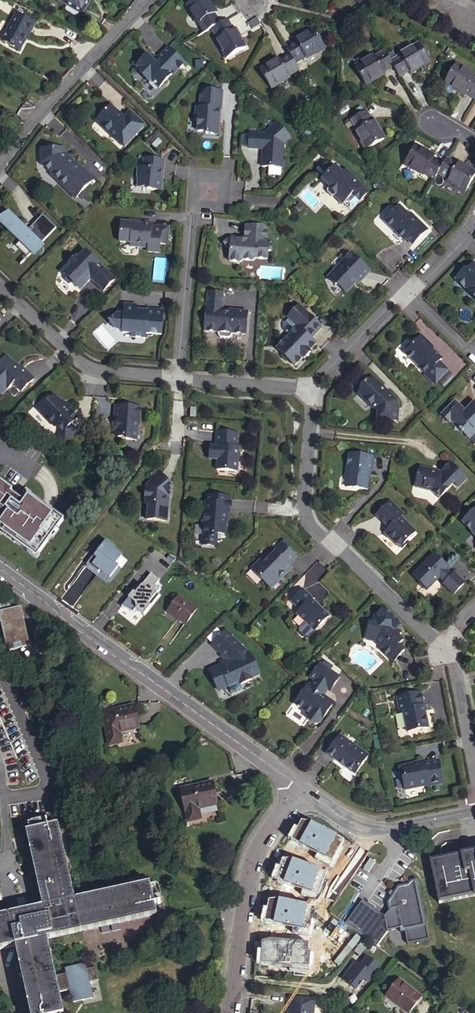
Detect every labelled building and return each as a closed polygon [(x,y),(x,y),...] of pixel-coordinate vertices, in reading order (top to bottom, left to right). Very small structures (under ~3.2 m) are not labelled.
[(99,1),(97,0),(64,0),(62,3),(89,19),(99,1)] [(203,31),(211,27),(219,22),(213,12),(215,11),(209,0),(189,0),(185,2),(195,22),(197,21),(203,31)] [(24,11),(19,9),(10,25),(12,26),(4,41),(20,50),(29,34),(30,35),(35,25),(21,16),(24,11)] [(219,22),(211,27),(216,37),(214,38),(224,56),(244,46),(234,27),(232,28),(227,18),(219,22)] [(294,41),(284,47),(288,53),(294,63),(304,58),(305,60),(323,49),(312,30),(293,40),(294,41)] [(389,64),(395,74),(405,69),(406,70),(425,60),(415,41),(396,51),(397,53),(386,58),(389,64)] [(386,58),(380,47),(370,53),(369,51),(348,61),(360,81),(380,71),(379,69),(389,64),(386,58)] [(153,82),(161,89),(174,75),(176,76),(187,64),(170,49),(159,60),(161,62),(159,65),(157,63),(150,56),(139,68),(140,69),(139,71),(152,84),(153,82)] [(287,75),(297,69),(294,63),(288,53),(278,59),(277,57),(258,68),(269,87),(287,77),(287,75)] [(474,94),(474,79),(471,77),(473,74),(453,63),(442,81),(455,88),(453,90),(461,95),(463,92),(473,98),(474,94)] [(222,112),(224,93),(209,91),(202,97),(201,109),(198,109),(196,120),(200,120),(199,133),(205,134),(207,136),(220,137),(221,121),(220,121),(221,112),(222,112)] [(119,142),(126,148),(147,126),(134,114),(127,121),(126,119),(124,117),(122,118),(120,116),(119,113),(113,107),(101,119),(107,125),(105,128),(111,134),(113,134),(119,140),(119,142)] [(370,119),(365,109),(349,118),(355,128),(352,129),(362,148),(383,137),(373,118),(370,119)] [(134,114),(132,112),(126,119),(127,121),(134,114)] [(101,119),(98,121),(105,128),(107,125),(101,119)] [(292,141),(279,125),(265,137),(252,136),(250,151),(264,152),(263,169),(283,171),(285,146),(292,141)] [(163,145),(157,139),(151,144),(158,150),(163,145)] [(423,170),(433,176),(436,171),(442,161),(432,155),(433,154),(414,143),(403,161),(421,172),(423,170)] [(79,197),(95,180),(84,170),(83,171),(70,158),(68,160),(64,155),(64,150),(43,150),(43,164),(53,175),(52,176),(66,189),(68,187),(79,197)] [(445,156),(442,161),(436,171),(446,177),(445,179),(464,191),(474,173),(474,171),(457,160),(455,162),(445,156)] [(162,193),(165,163),(145,161),(145,169),(140,169),(139,179),(140,179),(140,184),(143,188),(148,189),(148,191),(162,193)] [(343,206),(364,185),(349,170),(345,174),(338,166),(324,181),(331,189),(329,191),(329,194),(333,198),(336,198),(343,206)] [(388,186),(383,181),(377,188),(382,193),(388,186)] [(68,187),(66,189),(76,199),(79,197),(68,187)] [(89,195),(86,192),(81,197),(84,200),(89,195)] [(409,218),(400,208),(385,223),(404,242),(406,241),(413,248),(428,233),(411,216),(409,218)] [(17,247),(29,258),(57,229),(44,216),(33,227),(34,229),(31,232),(29,231),(10,212),(1,222),(21,243),(17,247)] [(452,229),(444,221),(438,228),(446,235),(452,229)] [(134,225),(123,224),(121,243),(132,244),(132,247),(150,249),(149,253),(161,254),(161,246),(168,246),(170,232),(152,231),(152,226),(143,225),(143,223),(134,223),(134,225)] [(265,230),(246,228),(245,243),(237,242),(236,240),(233,242),(232,240),(225,247),(231,254),(231,264),(242,265),(244,263),(254,264),(257,261),(269,262),(269,254),(272,254),(273,245),(267,245),(268,234),(265,230)] [(104,293),(116,281),(86,252),(79,259),(77,258),(70,265),(71,267),(64,275),(66,277),(66,282),(70,286),(75,286),(81,291),(92,281),(104,293)] [(370,274),(351,255),(334,273),(335,274),(329,281),(336,288),(339,288),(346,295),(356,285),(358,287),(370,274)] [(470,271),(466,271),(457,280),(467,291),(471,291),(474,295),(474,265),(470,271)] [(225,297),(210,295),(206,334),(219,335),(219,338),(221,340),(230,341),(233,339),(233,336),(247,338),(249,315),(230,313),(230,316),(223,315),(223,313),(225,297)] [(124,312),(123,317),(117,316),(107,326),(115,333),(118,330),(121,333),(121,336),(131,337),(131,340),(144,342),(144,336),(160,338),(162,314),(146,313),(146,315),(134,314),(134,312),(135,307),(124,306),(124,312)] [(322,330),(299,308),(288,321),(289,322),(285,326),(284,328),(283,331),(284,333),(285,336),(289,339),(276,353),(294,370),(303,362),(304,363),(310,356),(310,355),(316,347),(311,342),(322,330)] [(422,339),(405,356),(426,377),(425,378),(434,387),(448,373),(439,365),(442,362),(431,351),(433,349),(422,339)] [(7,357),(0,364),(0,393),(3,396),(13,384),(22,392),(34,379),(23,367),(20,370),(19,371),(15,367),(15,365),(7,357)] [(358,396),(377,415),(377,423),(397,424),(398,409),(396,408),(396,404),(373,381),(371,383),(366,384),(360,389),(360,394),(358,396)] [(67,404),(57,394),(42,410),(59,426),(60,424),(67,431),(63,434),(69,440),(80,429),(75,423),(82,416),(69,404),(67,404)] [(454,404),(441,417),(453,429),(454,427),(458,431),(457,432),(460,435),(461,434),(465,438),(469,438),(474,432),(474,406),(473,404),(464,414),(454,404)] [(142,408),(116,406),(115,421),(117,421),(117,424),(118,424),(118,426),(117,428),(116,435),(119,438),(127,438),(127,440),(137,441),(138,427),(141,425),(142,408)] [(238,474),(240,450),(237,449),(238,435),(217,433),(216,448),(211,447),(210,457),(218,457),(220,459),(217,461),(217,462),(217,472),(238,474)] [(375,459),(350,457),(347,478),(348,479),(347,491),(368,493),(370,475),(373,475),(375,459)] [(465,480),(448,464),(439,473),(418,467),(413,488),(429,492),(436,500),(449,487),(454,491),(465,480)] [(147,508),(146,524),(166,526),(168,509),(165,509),(165,501),(166,500),(169,501),(170,499),(171,488),(159,474),(150,482),(152,483),(146,489),(144,508),(147,508)] [(0,482),(0,485),(10,493),(11,490),(0,482)] [(0,485),(0,526),(4,529),(16,538),(14,541),(27,551),(29,548),(38,554),(47,542),(45,540),(49,535),(55,527),(57,529),(63,520),(30,496),(27,494),(22,501),(19,499),(10,493),(0,485)] [(31,494),(25,490),(19,499),(22,501),(27,494),(30,496),(31,494)] [(231,516),(232,500),(209,498),(208,505),(206,504),(205,515),(202,517),(202,524),(204,526),(202,538),(212,539),(217,536),(225,537),(226,525),(225,523),(226,515),(227,515),(231,516)] [(403,516),(390,505),(376,519),(388,530),(384,535),(398,549),(414,533),(400,519),(403,516)] [(461,522),(471,532),(471,533),(474,538),(474,507),(461,522)] [(57,529),(55,527),(49,535),(53,538),(58,530),(57,529)] [(16,538),(4,529),(1,532),(14,541),(16,538)] [(109,579),(126,555),(105,541),(89,565),(109,579)] [(262,559),(252,569),(273,589),(282,580),(281,578),(287,571),(289,573),(294,567),(292,565),(299,557),(284,542),(276,550),(264,562),(262,559)] [(27,551),(27,552),(36,558),(39,555),(38,554),(29,548),(27,551)] [(446,568),(432,554),(411,575),(418,582),(417,583),(424,590),(437,577),(443,582),(441,584),(452,594),(462,583),(452,573),(450,575),(449,574),(448,575),(444,570),(446,568)] [(258,584),(262,579),(251,570),(247,575),(258,584)] [(287,571),(281,578),(282,580),(289,573),(287,571)] [(151,573),(119,612),(135,626),(161,595),(153,588),(159,580),(151,573)] [(299,615),(314,630),(329,615),(321,607),(320,608),(317,605),(318,604),(312,599),(313,598),(304,589),(292,601),(301,609),(299,611),(299,615)] [(180,626),(192,611),(174,597),(162,613),(180,626)] [(27,657),(27,656),(19,616),(0,620),(0,645),(3,661),(27,657)] [(390,663),(403,650),(397,644),(401,640),(397,635),(394,633),(397,630),(386,620),(372,617),(369,626),(368,625),(364,637),(374,640),(380,646),(377,648),(376,649),(390,663)] [(248,655),(222,630),(209,643),(226,660),(217,663),(217,664),(206,669),(215,689),(224,685),(227,693),(239,688),(237,683),(248,679),(247,678),(256,674),(248,655)] [(374,640),(364,637),(363,641),(372,643),(377,648),(380,646),(374,640)] [(327,692),(336,677),(317,664),(307,678),(311,681),(307,686),(305,685),(291,705),(300,712),(300,713),(306,717),(305,719),(305,722),(313,727),(315,726),(316,724),(317,725),(331,704),(321,697),(325,691),(327,692)] [(426,728),(419,692),(394,697),(397,711),(400,711),(405,732),(426,728)] [(139,731),(132,709),(97,720),(106,747),(120,742),(119,738),(139,731)] [(351,773),(366,754),(337,735),(322,754),(351,773)] [(440,782),(436,760),(422,763),(421,760),(415,761),(416,762),(400,765),(402,774),(400,776),(403,788),(429,783),(430,784),(440,782)] [(215,806),(209,785),(177,791),(182,814),(184,814),(186,820),(197,817),(196,810),(215,806)] [(15,952),(31,1012),(64,1012),(61,997),(72,994),(75,1007),(94,1002),(90,987),(100,984),(97,971),(87,973),(86,968),(67,973),(68,978),(57,981),(48,944),(157,916),(155,909),(163,907),(162,904),(164,903),(159,887),(150,890),(149,886),(75,904),(56,829),(46,831),(45,825),(26,829),(28,836),(24,837),(42,912),(0,922),(0,955),(15,952)] [(429,861),(429,865),(470,856),(469,853),(429,861)] [(470,859),(470,856),(429,865),(437,902),(474,893),(474,858),(470,859)] [(375,863),(370,859),(363,870),(368,873),(375,863)] [(313,893),(307,875),(294,878),(291,869),(265,876),(277,918),(287,915),(283,902),(313,893)] [(407,883),(396,885),(386,902),(388,912),(395,911),(400,933),(426,927),(416,879),(408,880),(407,883)] [(474,897),(474,893),(437,902),(438,905),(474,897)] [(358,936),(344,925),(336,936),(350,946),(358,936)] [(350,968),(337,983),(350,995),(359,985),(363,989),(373,977),(359,964),(353,971),(350,968)] [(384,996),(405,1012),(409,1012),(421,997),(398,979),(384,996)] [(316,999),(289,996),(287,1012),(315,1012),(316,999)]
